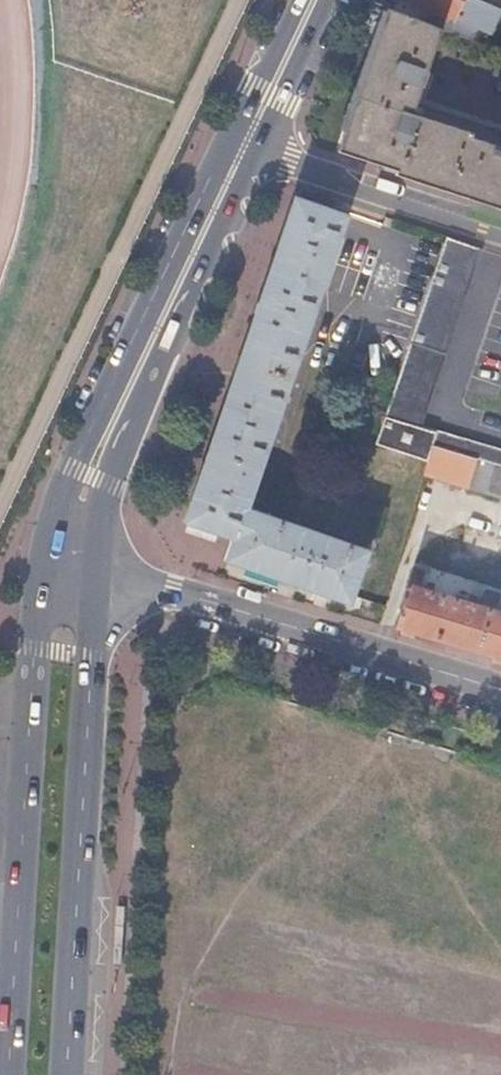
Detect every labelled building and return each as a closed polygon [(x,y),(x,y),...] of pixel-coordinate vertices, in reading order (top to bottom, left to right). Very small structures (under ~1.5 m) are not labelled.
[(423,23),(441,30),(470,41),(474,31),(453,20),(462,0),(401,0),(427,11),(423,23)] [(387,9),(340,151),(397,170),(396,176),(500,210),(500,135),(415,107),(441,30),(423,23),(387,9)] [(245,512),(346,218),(296,201),(185,522),(235,539),(228,560),(348,602),(364,554),(245,512)] [(445,238),(375,444),(428,461),(433,446),(500,467),(500,454),(418,429),(479,249),(445,238)] [(424,475),(500,498),(500,467),(433,446),(428,461),(424,475)] [(495,610),(499,597),(484,593),(480,606),(474,603),(476,598),(469,596),(467,602),(434,592),(436,586),(429,584),(427,589),(420,586),(423,575),(412,571),(394,626),(500,659),(500,612),(495,610)]
